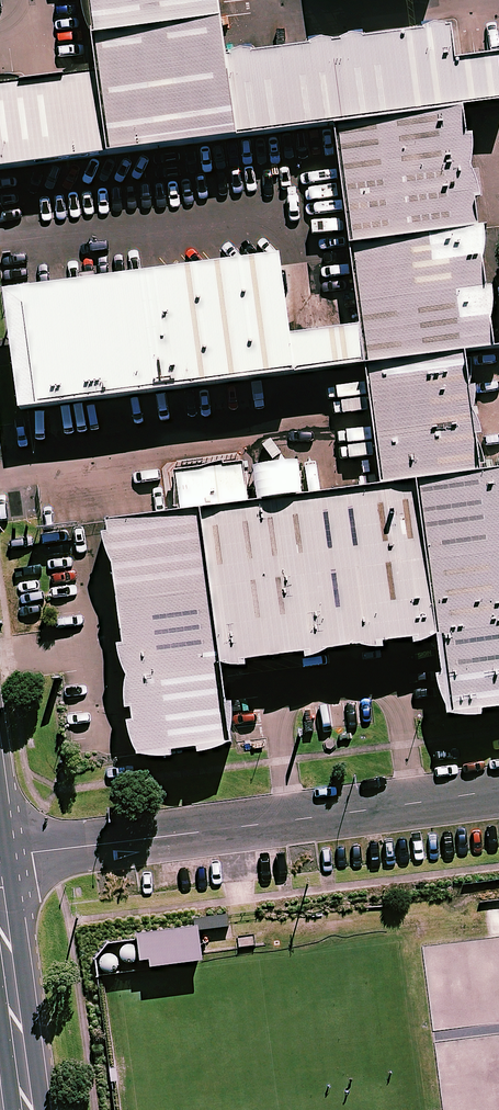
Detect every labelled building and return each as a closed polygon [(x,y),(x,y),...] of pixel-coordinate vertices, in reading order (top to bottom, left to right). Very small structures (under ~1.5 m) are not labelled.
[(96,82),(0,95),(0,178),(237,147),(226,65),(217,0),(85,0),(96,82)] [(237,147),(334,135),(462,118),(498,113),(498,65),(455,71),(451,36),(226,65),(237,147)] [(494,359),(462,118),(334,135),(360,332),(365,374),(381,495),(482,482),(466,362),(494,359)] [(280,266),(3,302),(19,420),(365,374),(360,332),(290,341),(280,266)] [(482,482),(381,495),(107,531),(115,595),(126,681),(138,766),(226,754),(225,743),(219,702),(215,673),(438,644),(441,673),(447,714),(448,724),(498,717),(498,480),(482,482)] [(205,923),(145,933),(146,937),(149,958),(157,956),(159,964),(162,964),(210,956),(205,923)]
